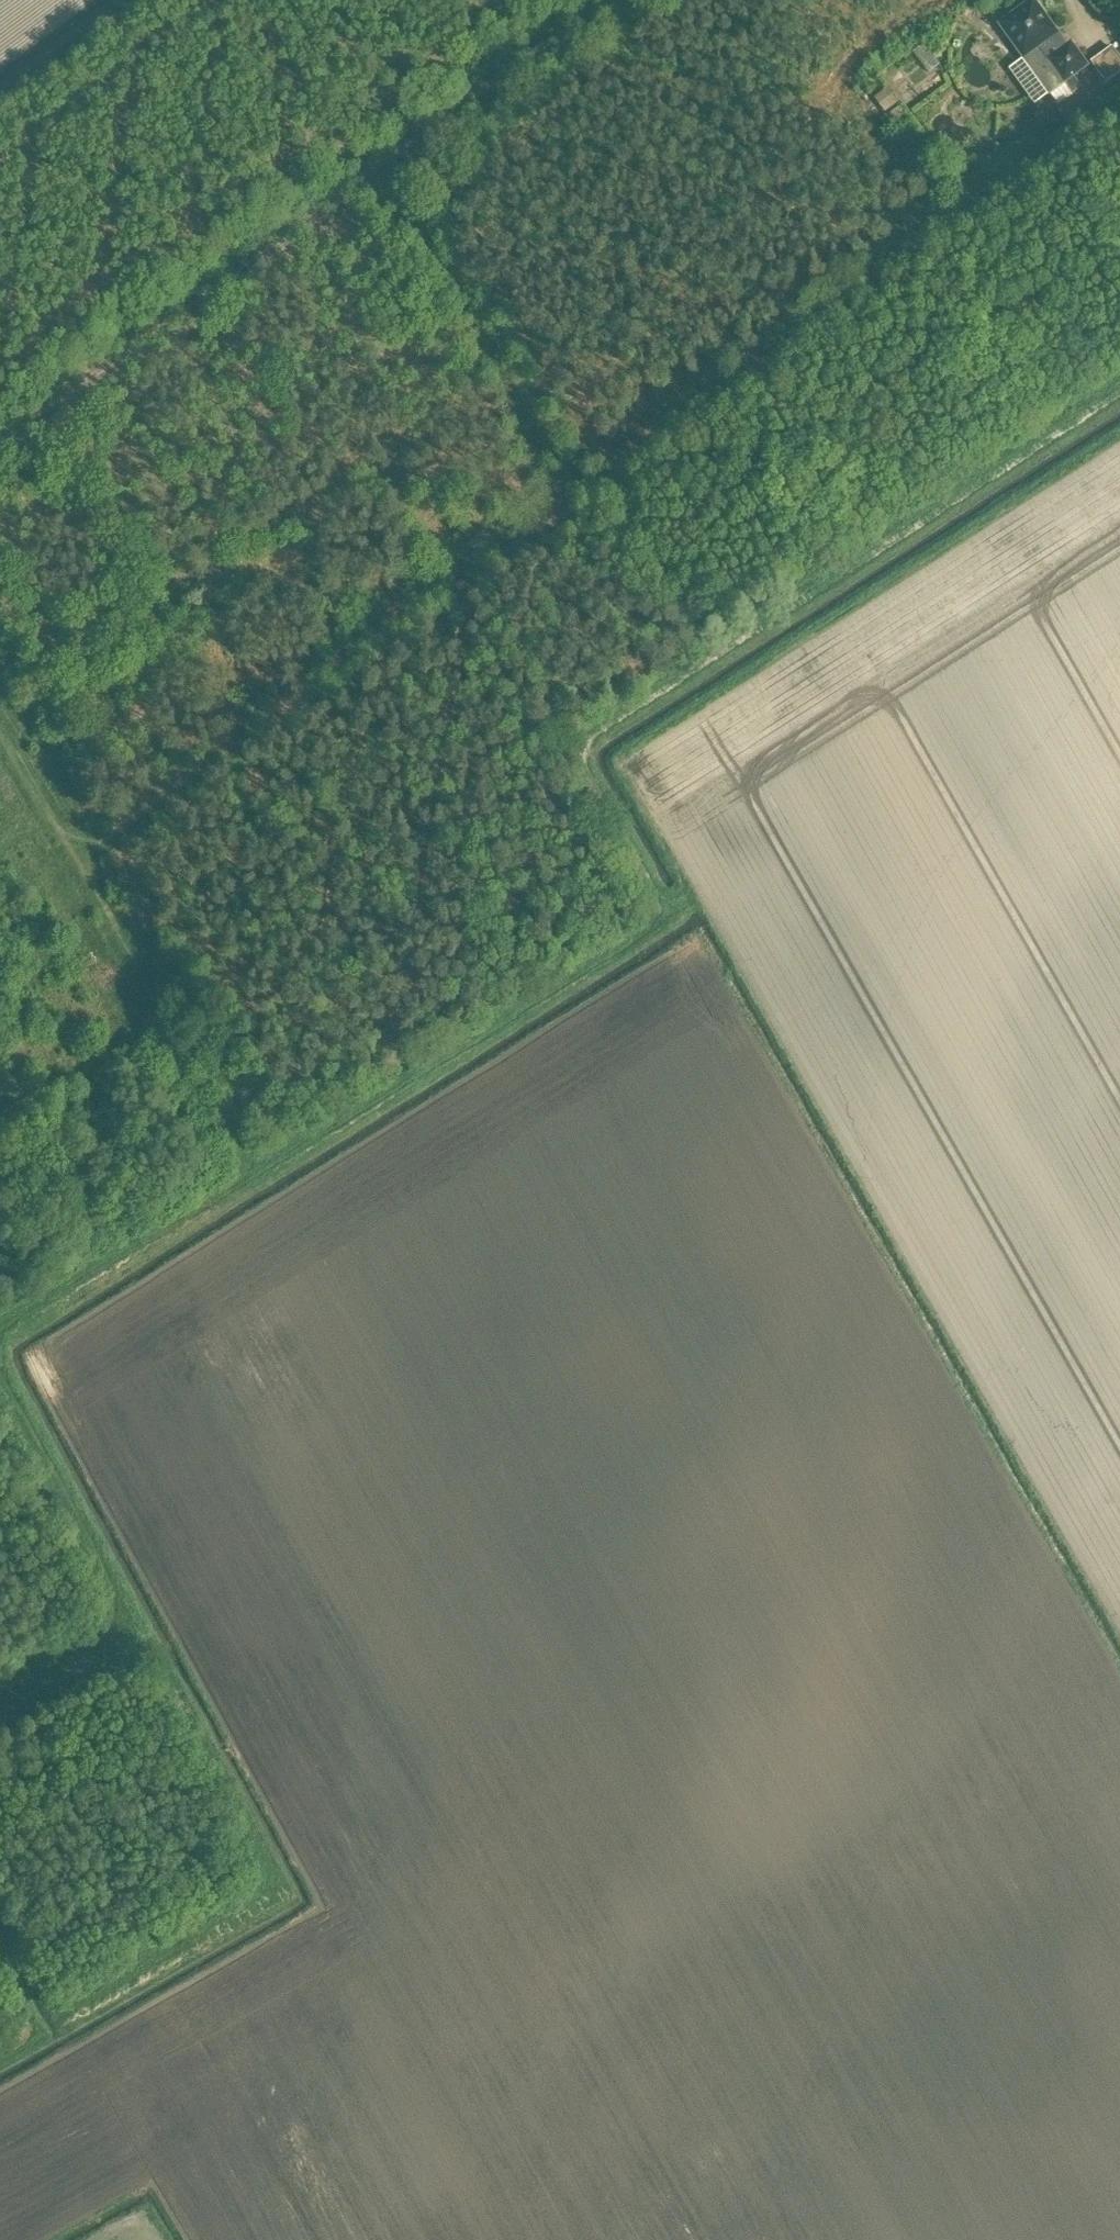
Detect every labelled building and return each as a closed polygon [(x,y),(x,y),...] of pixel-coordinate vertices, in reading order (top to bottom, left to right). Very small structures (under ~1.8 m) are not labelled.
[(1088,68),(1073,47),(1069,50),(1034,1),(1000,26),(1050,95),(1088,68)] [(1091,64),(1107,85),(1119,75),(1119,59),(1112,48),(1091,64)] [(885,115),(900,104),(890,89),(875,100),(885,115)]
